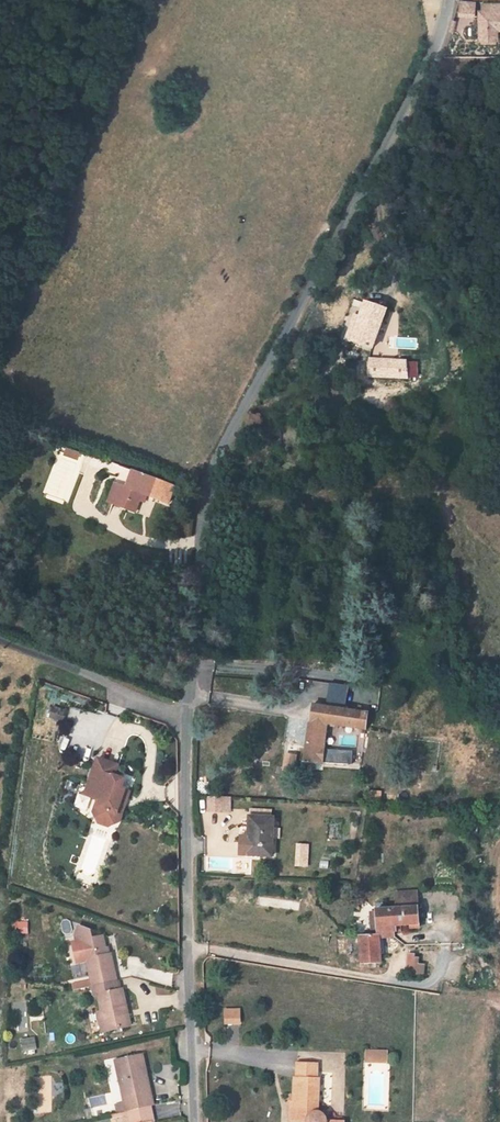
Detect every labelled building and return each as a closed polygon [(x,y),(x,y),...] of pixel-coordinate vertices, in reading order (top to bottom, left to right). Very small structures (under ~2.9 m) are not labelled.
[(473,16),(474,3),(461,2),(460,15),(473,16)] [(499,30),(499,5),(482,5),(482,12),(479,12),(480,41),(497,40),(496,30),(499,30)] [(386,310),(365,303),(351,342),(372,350),(386,310)] [(367,377),(382,378),(383,361),(369,360),(367,377)] [(396,378),(397,361),(383,361),(382,378),(396,378)] [(396,378),(408,379),(407,362),(397,361),(396,378)] [(77,459),(80,452),(67,447),(64,455),(77,459)] [(139,501),(141,494),(146,496),(167,504),(174,488),(113,464),(109,472),(122,477),(119,485),(112,504),(134,513),(139,501)] [(201,474),(201,473),(200,472),(194,470),(191,479),(197,482),(201,474)] [(107,502),(112,504),(119,485),(114,484),(107,502)] [(344,704),(346,684),(326,682),(324,702),(344,704)] [(313,706),(304,762),(316,763),(323,764),(323,763),(361,766),(363,753),(325,749),(328,724),(352,727),(352,731),(365,733),(368,714),(313,706)] [(284,751),(281,767),(293,770),(296,754),(284,751)] [(427,767),(429,754),(415,752),(414,765),(427,767)] [(97,760),(85,795),(98,800),(101,800),(96,813),(100,821),(109,824),(117,820),(122,807),(120,806),(125,790),(122,789),(118,788),(121,779),(114,777),(118,767),(97,760)] [(101,800),(98,800),(93,813),(98,824),(109,827),(119,822),(130,792),(125,790),(120,806),(122,807),(117,820),(109,824),(100,821),(96,813),(101,800)] [(247,860),(248,856),(272,857),(273,838),(279,839),(280,829),(273,829),(273,818),(271,818),(271,811),(250,811),(248,839),(240,838),(239,860),(247,860)] [(307,855),(297,854),(297,866),(306,867),(307,855)] [(420,928),(417,893),(417,892),(395,894),(396,909),(376,910),(376,913),(377,936),(373,936),(360,937),(362,965),(381,963),(380,955),(380,944),(379,938),(394,937),(394,932),(401,932),(400,926),(412,925),(412,928),(420,928)] [(92,982),(93,987),(117,981),(111,954),(107,955),(103,937),(91,939),(90,931),(79,927),(75,935),(77,942),(73,943),(78,963),(87,961),(92,982)] [(409,954),(407,975),(424,977),(425,966),(418,965),(418,959),(415,959),(415,955),(409,954)] [(125,1012),(127,1012),(122,990),(120,990),(118,981),(117,981),(93,987),(95,996),(98,996),(102,1012),(106,1032),(128,1027),(125,1012)] [(77,990),(93,987),(92,982),(76,985),(77,990)] [(222,1008),(223,1025),(240,1024),(239,1007),(222,1008)] [(102,1033),(106,1032),(102,1012),(98,1013),(102,1033)] [(22,1051),(35,1049),(34,1037),(20,1039),(22,1051)] [(387,1052),(373,1052),(373,1062),(387,1063),(387,1052)] [(151,1107),(153,1106),(148,1080),(145,1080),(144,1076),(147,1075),(142,1055),(115,1061),(120,1082),(122,1081),(129,1111),(151,1107)] [(326,1118),(325,1116),(322,1113),(321,1113),(318,1112),(319,1080),(317,1080),(317,1065),(298,1065),(297,1079),(296,1079),(295,1103),(292,1103),(292,1118),(300,1118),(300,1121),(308,1121),(326,1121),(326,1118)] [(112,1103),(120,1102),(115,1078),(107,1079),(112,1103)] [(154,1121),(151,1107),(129,1111),(127,1112),(128,1115),(130,1121),(154,1121)]
